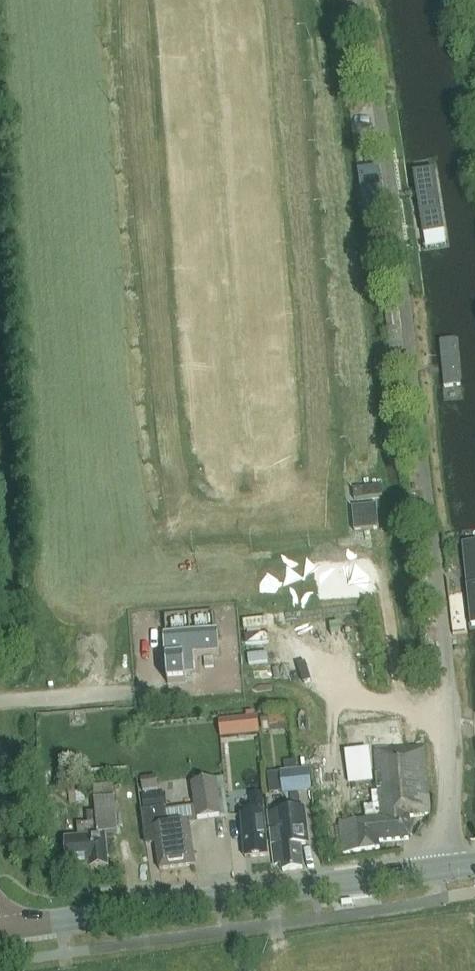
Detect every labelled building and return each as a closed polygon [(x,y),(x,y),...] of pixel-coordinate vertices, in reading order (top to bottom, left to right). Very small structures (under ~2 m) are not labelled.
[(450,246),(437,166),(412,170),(425,250),(450,246)] [(398,328),(397,313),(386,314),(387,330),(398,328)] [(466,396),(459,332),(432,335),(439,399),(466,396)] [(376,486),(352,488),(353,498),(377,496),(376,486)] [(356,530),(380,528),(378,504),(354,507),(356,530)] [(460,539),(470,626),(474,626),(474,538),(460,539)] [(167,684),(186,683),(186,678),(185,672),(196,671),(194,655),(220,653),(219,629),(215,629),(165,633),(162,633),(164,657),(165,657),(167,679),(167,684)] [(274,711),(275,724),(294,723),(294,710),(274,711)] [(258,718),(219,722),(220,738),(260,734),(258,718)] [(158,790),(152,747),(136,749),(142,792),(158,790)] [(379,841),(412,839),(410,816),(431,814),(424,747),(375,751),(378,791),(372,791),(373,807),(365,808),(366,822),(340,825),(343,854),(380,849),(379,841)] [(312,791),(309,767),(280,771),(283,794),(312,791)] [(222,815),(217,780),(192,784),(197,819),(222,815)] [(78,824),(79,838),(65,839),(68,869),(91,866),(91,869),(95,869),(97,871),(103,871),(104,868),(108,868),(106,836),(118,835),(114,791),(102,792),(102,800),(94,801),(96,823),(78,824)] [(250,793),(250,802),(252,813),(240,814),(245,858),(268,855),(261,792),(250,793)] [(283,871),(303,868),(300,845),(308,844),(303,808),(268,813),(275,865),(282,864),(283,871)] [(154,829),(160,870),(195,865),(189,824),(154,829)]
